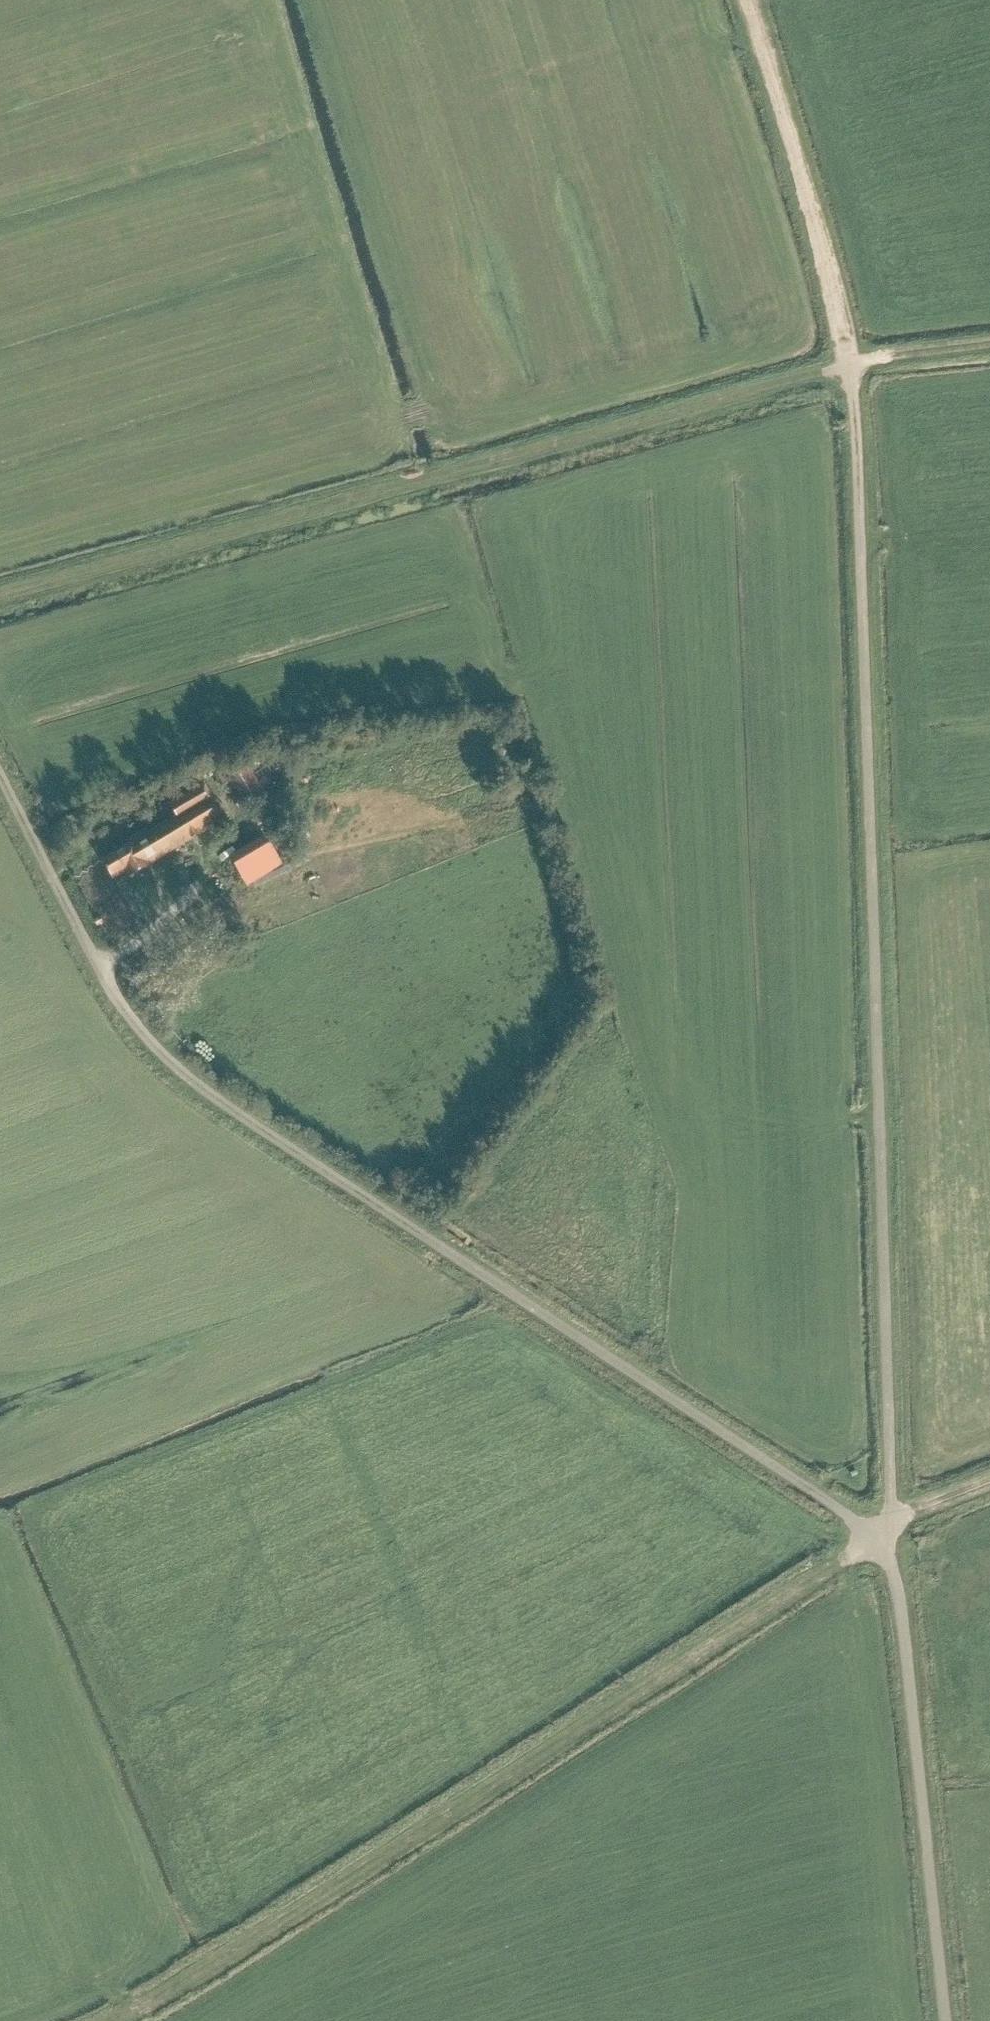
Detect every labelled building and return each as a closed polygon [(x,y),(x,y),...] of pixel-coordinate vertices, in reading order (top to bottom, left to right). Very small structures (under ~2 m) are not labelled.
[(227,777),(244,805),(264,793),(248,765),(227,777)] [(146,865),(223,818),(203,783),(169,803),(177,816),(149,832),(146,829),(129,839),(132,842),(102,860),(113,878),(125,870),(128,876),(146,865)]
